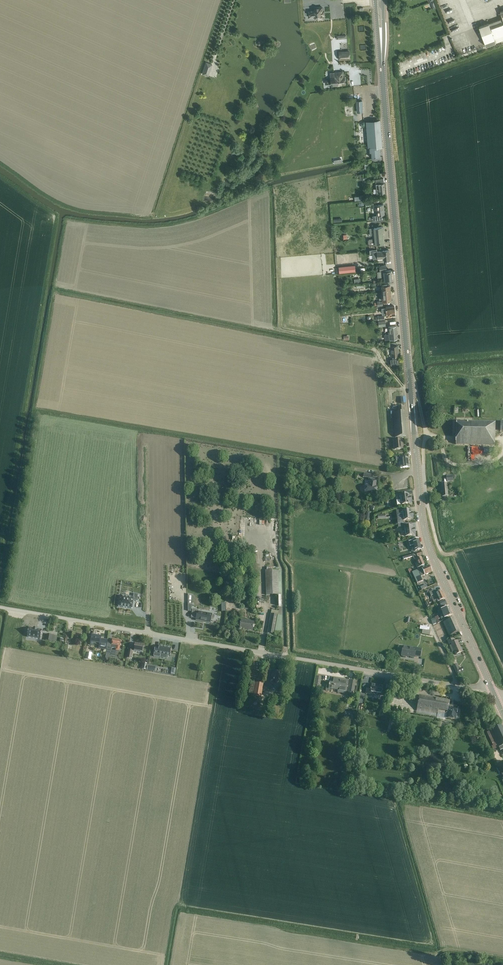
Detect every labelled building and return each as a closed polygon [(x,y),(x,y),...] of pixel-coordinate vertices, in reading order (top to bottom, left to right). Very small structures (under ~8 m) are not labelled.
[(315,10),(308,10),(308,18),(315,17),(316,20),(323,19),(322,7),(315,8),(315,10)] [(500,12),(502,17),(502,19),(479,27),(481,32),(479,33),(480,36),(482,35),(486,46),(502,40),(502,11),(500,12)] [(349,51),(339,52),(340,60),(350,59),(349,51)] [(209,64),(206,62),(202,75),(209,77),(209,74),(213,65),(209,64)] [(331,79),(331,85),(335,84),(335,85),(336,85),(337,86),(340,86),(340,85),(345,84),(344,77),(343,77),(343,72),(335,73),(336,77),(335,77),(335,78),(331,79)] [(375,121),(366,121),(367,127),(367,132),(367,134),(367,136),(368,141),(368,147),(369,147),(370,152),(370,157),(370,158),(373,157),(380,157),(380,148),(382,148),(380,120),(375,121)] [(383,178),(375,179),(377,194),(385,193),(384,183),(383,178)] [(374,205),(373,205),(373,206),(374,210),(376,210),(377,218),(383,217),(383,214),(385,214),(384,204),(374,205)] [(375,238),(368,239),(368,246),(376,245),(384,244),(383,227),(378,228),(374,228),(375,238)] [(377,251),(373,251),(373,258),(377,258),(377,259),(383,258),(383,260),(390,259),(389,250),(382,250),(383,251),(377,251)] [(380,271),(377,271),(378,277),(382,277),(382,276),(383,275),(384,275),(384,280),(392,280),(391,270),(383,271),(381,271),(380,271)] [(380,285),(381,293),(391,292),(390,284),(380,285)] [(377,301),(377,302),(374,302),(375,306),(377,305),(377,306),(383,306),(383,300),(391,299),(391,292),(381,293),(381,301),(377,301)] [(394,306),(386,306),(386,317),(392,317),(392,315),(395,315),(394,306)] [(390,340),(398,339),(397,326),(389,327),(390,340)] [(392,356),(392,358),(390,358),(391,365),(395,364),(399,364),(398,355),(399,355),(398,345),(396,345),(396,342),(389,343),(390,346),(391,346),(392,356)] [(393,411),(394,422),(395,438),(406,437),(404,407),(394,408),(393,407),(393,411)] [(494,446),(495,423),(456,422),(455,445),(494,446)] [(393,440),(394,450),(403,449),(402,443),(403,443),(402,440),(393,440)] [(403,456),(395,457),(396,461),(400,461),(400,462),(400,468),(409,467),(408,458),(407,458),(403,458),(403,456)] [(366,487),(365,488),(364,490),(365,491),(365,493),(376,495),(377,487),(376,487),(377,481),(371,480),(370,486),(366,485),(366,487)] [(409,497),(409,494),(403,495),(402,494),(397,495),(398,495),(399,499),(401,499),(401,505),(410,503),(411,502),(410,497),(409,497)] [(403,520),(397,521),(398,524),(403,524),(403,520),(412,519),(413,518),(413,513),(411,513),(411,510),(405,511),(405,510),(402,510),(403,520)] [(403,524),(398,524),(398,527),(403,527),(403,531),(405,531),(406,536),(414,535),(414,534),(415,534),(415,529),(413,529),(413,526),(412,526),(407,527),(407,526),(404,526),(403,526),(403,524)] [(415,551),(421,550),(418,537),(413,539),(414,540),(409,542),(410,546),(414,545),(415,551)] [(408,556),(403,558),(403,560),(409,558),(413,557),(414,560),(417,568),(425,565),(422,557),(417,559),(416,556),(417,556),(418,557),(423,555),(421,551),(416,553),(412,554),(408,556)] [(412,572),(416,580),(417,583),(423,580),(422,577),(432,572),(429,566),(423,569),(424,571),(420,573),(418,570),(412,572)] [(267,571),(265,571),(266,595),(279,595),(282,595),(282,584),(278,584),(278,570),(274,571),(274,567),(267,568),(267,571)] [(431,596),(434,595),(438,602),(445,598),(442,591),(437,593),(435,590),(429,593),(431,596)] [(120,596),(118,606),(132,608),(133,601),(137,601),(138,594),(134,594),(133,598),(120,596)] [(198,610),(193,609),(191,617),(196,618),(196,620),(210,623),(211,618),(213,619),(214,618),(215,616),(214,615),(212,615),(212,614),(198,612),(198,610)] [(271,614),(268,628),(267,633),(275,634),(282,635),(282,616),(278,616),(279,612),(276,611),(272,610),(271,614)] [(459,631),(453,618),(443,622),(449,636),(459,631)] [(254,622),(241,620),(240,628),(253,631),(254,622)] [(29,628),(27,637),(40,639),(42,630),(37,629),(33,628),(33,629),(29,628)] [(82,634),(73,633),(71,641),(76,642),(77,639),(81,640),(82,634)] [(92,635),(90,645),(95,645),(95,644),(99,645),(98,649),(106,650),(108,640),(101,639),(101,637),(92,635)] [(456,655),(462,652),(457,641),(455,641),(454,638),(448,641),(449,645),(451,644),(456,655)] [(108,644),(105,658),(110,659),(110,655),(116,656),(117,651),(114,650),(111,651),(112,648),(116,648),(116,646),(120,646),(121,641),(113,640),(112,645),(108,644)] [(135,644),(134,652),(143,653),(144,645),(135,644)] [(155,648),(154,656),(160,657),(160,654),(166,655),(167,655),(170,656),(171,648),(160,646),(159,648),(155,647),(155,648)] [(422,649),(403,646),(401,656),(406,657),(406,656),(414,658),(415,656),(420,657),(422,649)] [(457,675),(464,671),(463,668),(458,670),(456,665),(453,666),(457,675)] [(271,681),(271,683),(275,684),(275,681),(278,682),(280,672),(279,672),(278,671),(277,671),(276,672),(273,671),(271,681)] [(327,683),(326,690),(332,691),(332,690),(338,691),(337,692),(346,694),(347,692),(353,693),(355,682),(334,678),(333,684),(327,683)] [(264,684),(251,682),(249,695),(261,697),(264,684)] [(367,686),(366,694),(370,694),(370,693),(382,695),(383,686),(371,684),(371,687),(367,686)] [(437,714),(438,713),(447,714),(446,718),(456,720),(458,708),(449,706),(450,701),(419,696),(417,710),(437,714)] [(392,719),(391,727),(403,729),(404,723),(398,721),(398,720),(392,719)] [(490,730),(491,730),(487,732),(493,746),(492,746),(493,750),(499,748),(500,751),(502,750),(502,751),(502,727),(502,725),(490,730)]
